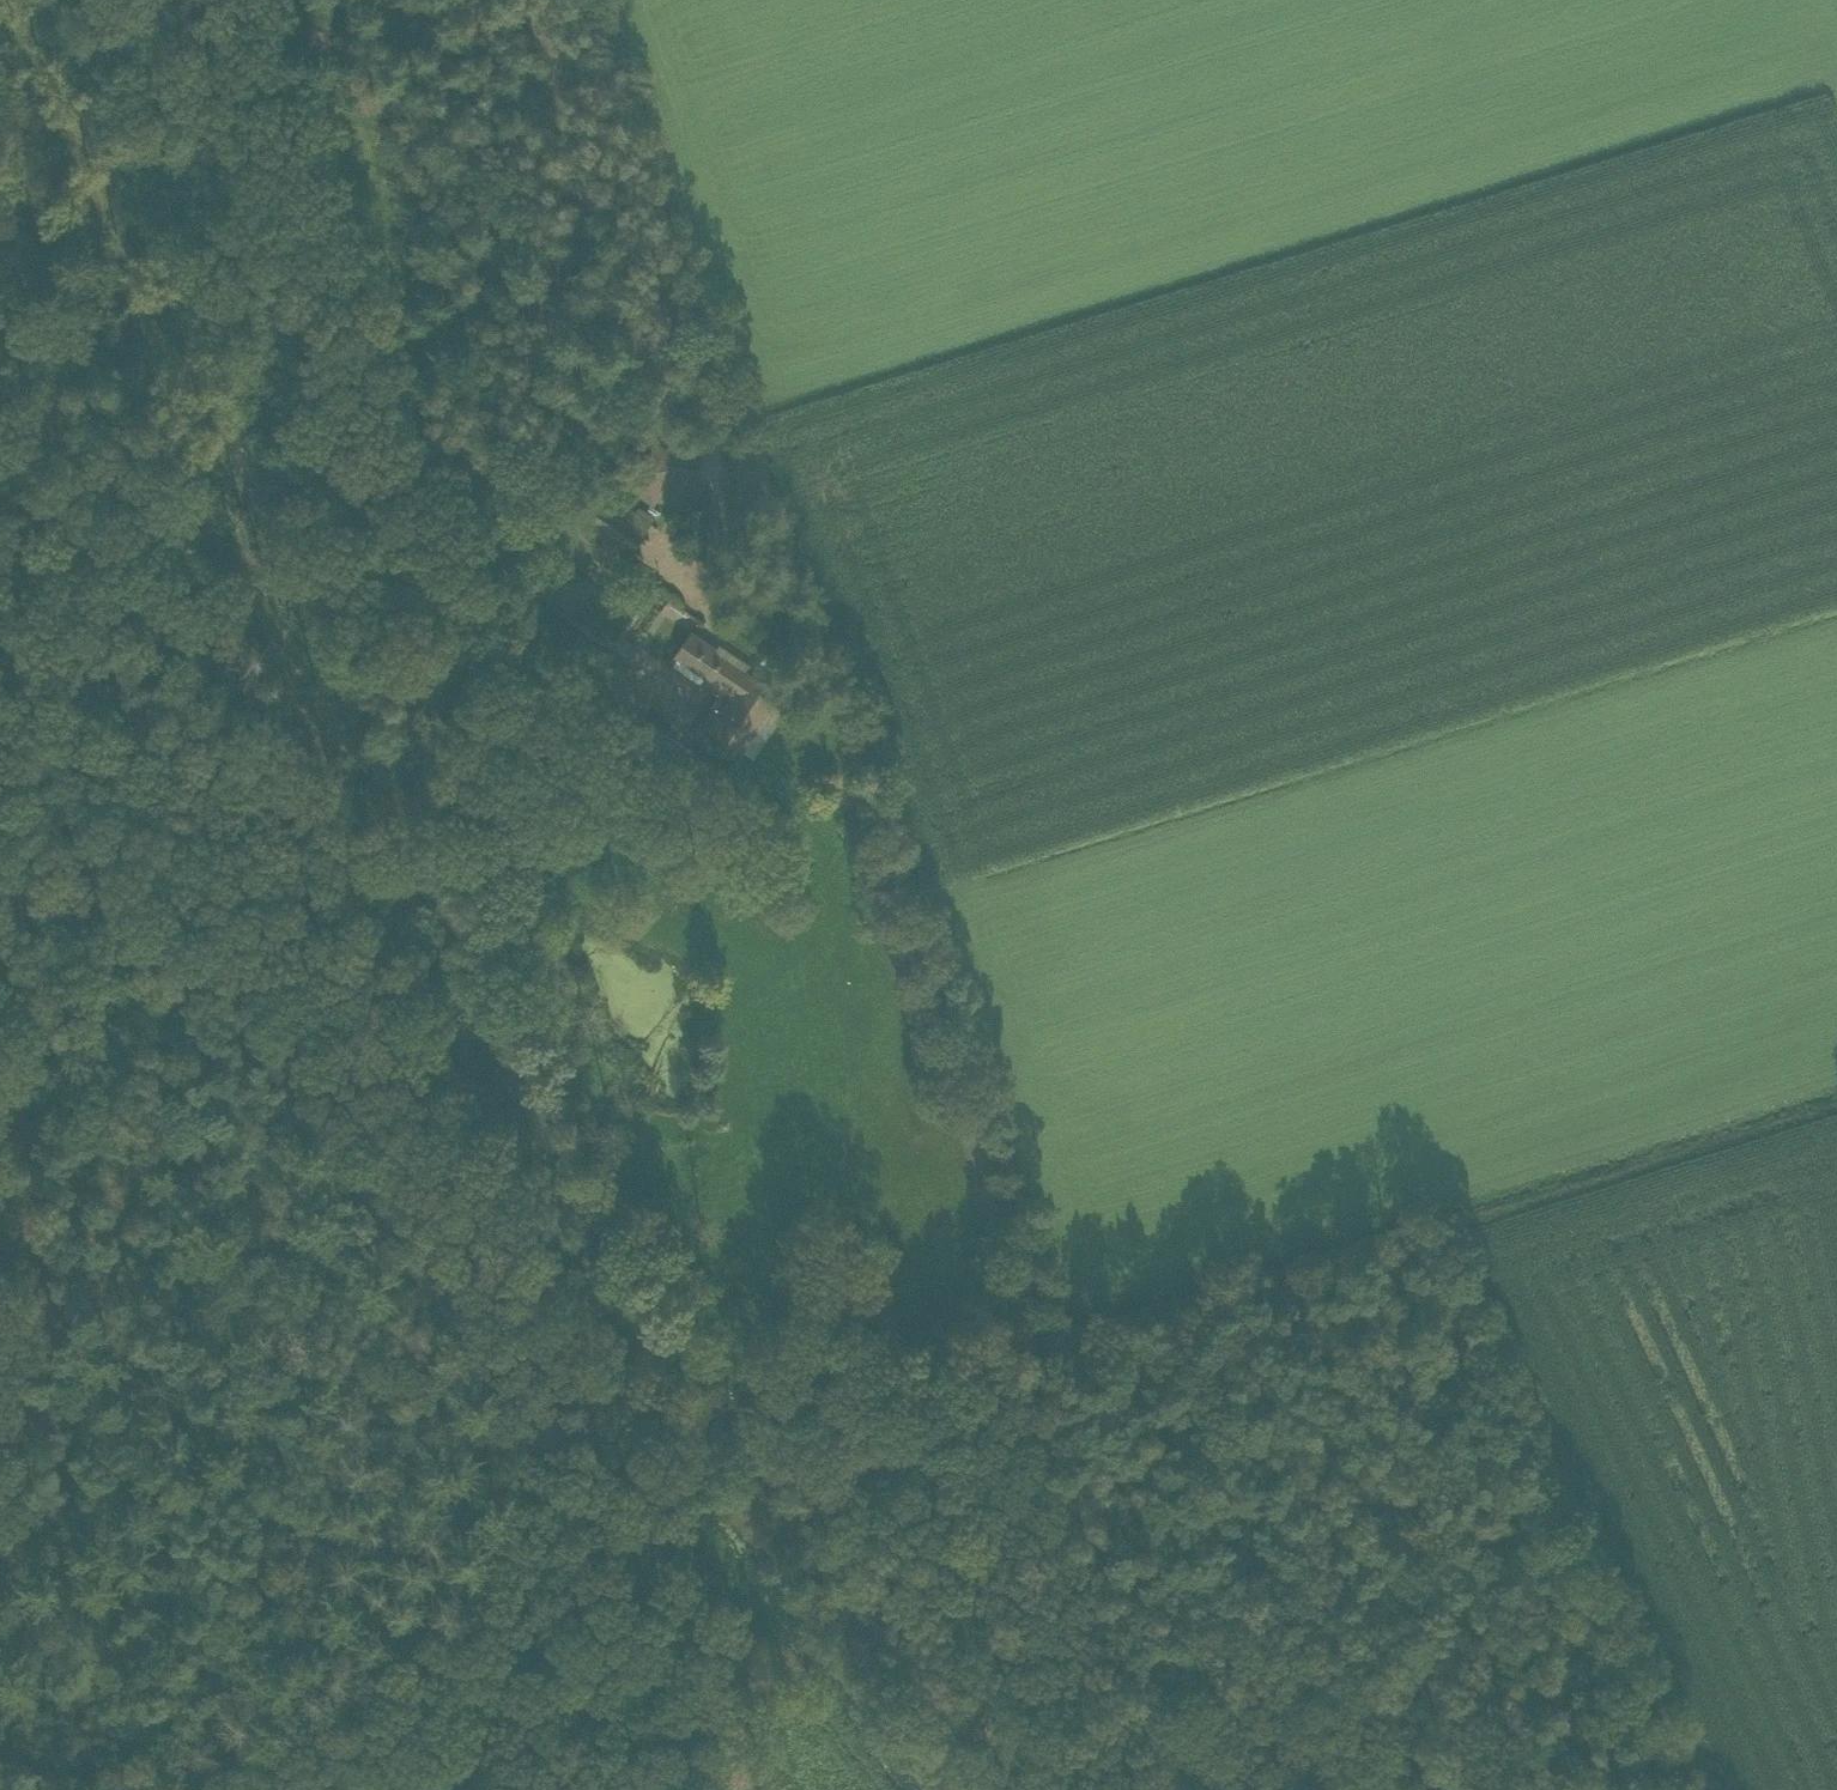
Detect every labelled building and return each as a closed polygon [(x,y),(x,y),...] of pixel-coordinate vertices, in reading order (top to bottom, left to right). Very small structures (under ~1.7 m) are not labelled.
[(631,550),(651,522),(610,494),(590,522),(631,550)] [(749,673),(746,677),(711,653),(714,648),(691,633),(674,658),(731,697),(710,728),(708,726),(706,730),(742,754),(767,716),(765,714),(779,694),(749,673)]
